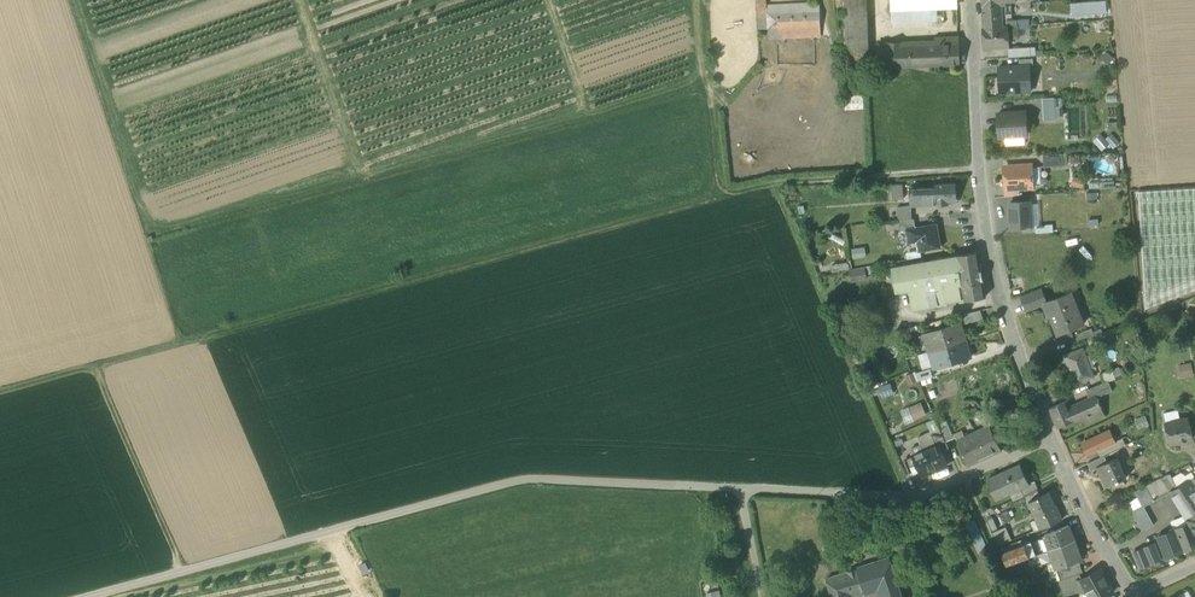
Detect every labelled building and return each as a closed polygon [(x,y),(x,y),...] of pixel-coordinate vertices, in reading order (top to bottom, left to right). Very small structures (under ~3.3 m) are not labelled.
[(770,39),(821,36),(819,4),(767,6),(767,0),(756,0),(758,28),(769,28),(770,39)] [(846,69),(863,69),(870,69),(867,0),(843,0),(846,69)] [(932,6),(934,6),(957,5),(957,0),(891,0),(891,8),(892,23),(933,21),(932,6)] [(1072,4),(1073,16),(1106,14),(1105,1),(1072,4)] [(1003,22),(1002,5),(983,6),(985,28),(1007,26),(1007,25),(1006,22),(1003,22)] [(1017,25),(1007,26),(985,28),(983,28),(984,47),(992,46),(1008,45),(1008,38),(1018,37),(1017,29),(1017,25)] [(922,46),(922,67),(960,65),(958,36),(957,36),(957,37),(935,38),(935,45),(922,46)] [(877,47),(878,68),(922,67),(922,46),(877,47)] [(1008,49),(1009,57),(1030,56),(1030,47),(1008,49)] [(1031,91),(1030,66),(1019,66),(998,67),(999,93),(1031,91)] [(1061,97),(1042,99),(1043,113),(1055,112),(1055,116),(1063,116),(1061,97)] [(998,114),(999,138),(1010,137),(1024,136),(1026,136),(1025,112),(998,114)] [(927,126),(935,126),(935,118),(913,120),(913,127),(927,126)] [(1110,144),(1114,148),(1120,142),(1112,133),(1106,139),(1102,134),(1093,141),(1102,151),(1110,144)] [(1010,146),(1025,145),(1024,136),(1010,137),(1010,146)] [(1043,155),(1044,167),(1063,166),(1062,154),(1043,155)] [(937,158),(929,158),(915,159),(915,166),(937,165),(937,158)] [(1004,168),(1005,188),(1018,187),(1033,186),(1032,167),(1004,168)] [(935,184),(935,188),(936,198),(936,205),(936,206),(948,205),(948,200),(957,199),(956,193),(959,191),(958,186),(956,184),(956,183),(935,184)] [(892,185),(892,200),(903,199),(902,184),(892,185)] [(1005,188),(1006,196),(1018,195),(1018,187),(1005,188)] [(910,199),(936,198),(935,188),(909,189),(910,199)] [(1138,192),(1145,308),(1194,289),(1194,188),(1138,192)] [(1030,202),(1009,203),(1011,227),(1031,226),(1030,202)] [(897,207),(899,221),(912,219),(910,206),(910,205),(897,207)] [(914,219),(912,219),(899,221),(900,228),(915,226),(914,219)] [(936,225),(916,228),(907,230),(908,236),(911,236),(912,241),(917,240),(919,250),(940,247),(936,225)] [(1036,226),(1021,226),(1022,234),(1032,233),(1036,233),(1036,226)] [(852,247),(853,257),(867,257),(866,247),(852,247)] [(926,286),(930,306),(965,300),(986,296),(978,252),(957,256),(962,279),(926,286)] [(911,299),(913,309),(930,306),(926,286),(962,279),(957,256),(893,268),(897,291),(912,288),(914,298),(911,299)] [(849,269),(851,281),(868,279),(866,266),(849,269)] [(1021,297),(1026,311),(1043,304),(1047,302),(1041,289),(1021,297)] [(1047,316),(1051,315),(1050,314),(1073,305),(1076,304),(1071,293),(1047,302),(1043,304),(1047,316)] [(1073,305),(1081,324),(1084,323),(1076,304),(1073,305)] [(1081,324),(1073,305),(1050,314),(1051,315),(1058,333),(1081,324)] [(962,315),(964,324),(983,319),(980,311),(962,315)] [(930,349),(930,351),(965,340),(960,323),(925,334),(918,336),(923,351),(930,349)] [(1069,337),(1072,345),(1095,336),(1092,328),(1069,337)] [(971,357),(965,340),(930,351),(936,368),(971,357)] [(1065,355),(1076,383),(1094,376),(1083,349),(1065,355)] [(1182,377),(1194,374),(1192,361),(1179,364),(1182,377)] [(916,373),(920,381),(933,377),(930,369),(916,373)] [(1112,390),(1108,381),(1115,378),(1112,370),(1100,375),(1103,383),(1093,388),(1088,390),(1092,398),(1097,396),(1112,390)] [(1092,398),(1070,408),(1075,420),(1102,408),(1097,396),(1092,398)] [(1058,428),(1075,420),(1070,408),(1067,401),(1049,409),(1058,428)] [(903,407),(906,421),(927,417),(923,403),(903,407)] [(965,411),(967,418),(978,415),(975,408),(965,411)] [(1166,423),(1171,445),(1192,440),(1187,419),(1181,420),(1181,419),(1171,421),(1172,422),(1166,423)] [(938,424),(940,429),(932,433),(937,445),(939,444),(942,452),(948,449),(946,442),(954,438),(946,421),(940,423),(938,424)] [(989,426),(975,432),(987,457),(1001,450),(989,426)] [(1084,443),(1089,453),(1114,441),(1109,431),(1084,443)] [(939,444),(937,445),(932,433),(931,432),(918,438),(921,445),(911,449),(913,455),(914,458),(919,471),(921,474),(936,467),(937,469),(947,465),(942,452),(939,444)] [(969,465),(987,457),(975,432),(957,441),(969,465)] [(1087,464),(1090,470),(1096,467),(1106,463),(1103,456),(1087,464)] [(1117,457),(1115,458),(1124,478),(1127,477),(1117,457)] [(905,462),(910,474),(919,471),(914,458),(905,462)] [(1102,477),(1107,486),(1124,478),(1115,458),(1106,463),(1096,467),(1101,478),(1102,477)] [(986,481),(995,499),(1004,495),(1005,496),(1020,489),(1029,484),(1020,465),(1009,470),(1010,472),(1005,474),(1004,472),(986,481)] [(1135,491),(1144,507),(1169,493),(1169,492),(1177,488),(1169,474),(1162,477),(1146,486),(1135,491)] [(1183,515),(1194,508),(1194,486),(1191,480),(1177,488),(1169,492),(1169,493),(1183,515)] [(1020,489),(1023,495),(1038,488),(1035,481),(1029,484),(1020,489)] [(1034,514),(1035,513),(1055,504),(1049,491),(1029,502),(1034,514)] [(1061,520),(1055,504),(1035,513),(1042,529),(1061,520)] [(1156,529),(1144,507),(1135,512),(1132,515),(1142,535),(1156,529)] [(1183,515),(1189,526),(1177,531),(1176,530),(1158,537),(1166,558),(1194,546),(1194,508),(1183,515)] [(1011,519),(1007,511),(1000,514),(1003,523),(1011,519)] [(988,548),(981,531),(977,522),(969,526),(972,535),(980,552),(988,548)] [(1048,545),(1050,549),(1074,540),(1068,525),(1044,534),(1048,545)] [(993,533),(998,546),(1011,540),(1005,528),(993,533)] [(1044,534),(1034,538),(1038,549),(1048,545),(1044,534)] [(1050,549),(1048,545),(1038,549),(1034,538),(1031,540),(1036,554),(1049,549),(1050,549)] [(1029,556),(1036,554),(1031,540),(1024,542),(1025,544),(1025,546),(1028,545),(1030,549),(1027,550),(1029,556)] [(1081,558),(1074,540),(1050,549),(1049,549),(1052,559),(1056,568),(1076,560),(1081,558)] [(1004,559),(1007,565),(1009,564),(1029,556),(1027,550),(1030,549),(1028,545),(1025,546),(1025,544),(1002,553),(1004,559)] [(1133,553),(1140,568),(1161,559),(1154,544),(1133,553)] [(1052,559),(1049,549),(1036,554),(1029,556),(1009,564),(1012,573),(1052,559)] [(885,596),(901,596),(888,559),(874,564),(882,588),(885,596)] [(1056,568),(1060,580),(1079,573),(1081,573),(1076,560),(1056,568)] [(874,564),(865,567),(873,591),(882,588),(874,564)] [(873,591),(865,567),(845,573),(826,579),(832,596),(853,596),(873,591)] [(1113,592),(1100,569),(1082,579),(1074,584),(1079,591),(1082,596),(1105,596),(1113,592)] [(1082,579),(1079,573),(1060,580),(1058,580),(1063,596),(1079,591),(1074,584),(1082,579)]
